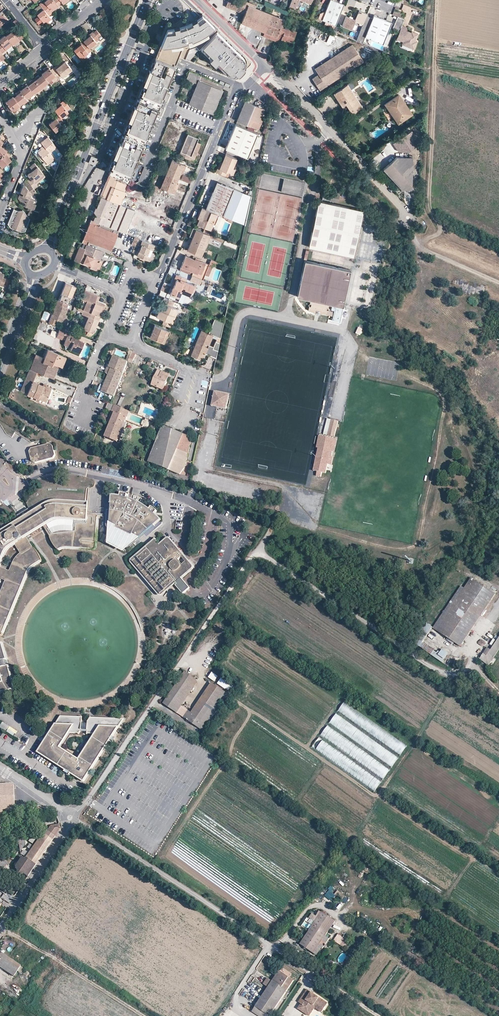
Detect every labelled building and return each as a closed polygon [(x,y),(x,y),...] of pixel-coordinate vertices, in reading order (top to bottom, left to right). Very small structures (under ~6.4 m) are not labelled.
[(53,0),(46,0),(44,1),(52,11),(58,6),(53,0)] [(243,0),(228,0),(226,6),(244,14),(241,23),(265,32),(263,36),(275,41),(281,26),(284,19),(255,7),(256,5),(243,0)] [(289,6),(295,8),(298,0),(292,0),(289,6)] [(344,4),(332,0),(331,0),(326,12),(323,19),(326,21),(336,25),(344,4)] [(52,11),(44,1),(41,3),(39,4),(43,9),(48,15),(53,12),(52,11)] [(48,15),(43,9),(37,14),(44,24),(51,19),(48,15)] [(355,20),(346,16),(342,26),(351,30),(355,21),(363,25),(367,14),(359,11),(355,20)] [(374,13),(366,35),(383,42),(384,39),(386,34),(392,20),(374,13)] [(236,79),(250,65),(251,62),(202,14),(193,20),(185,24),(177,27),(167,29),(155,58),(174,65),(179,55),(226,74),(227,75),(228,75),(229,76),(230,76),(232,77),(236,79)] [(401,26),(404,19),(398,17),(394,28),(399,31),(401,26)] [(285,27),(281,26),(275,41),(280,43),(281,39),(292,43),(296,31),(285,27)] [(407,28),(401,26),(399,31),(396,39),(402,42),(401,44),(414,50),(417,42),(415,42),(418,35),(413,33),(413,34),(411,34),(406,31),(407,28)] [(11,31),(4,36),(12,45),(12,46),(23,38),(16,30),(12,33),(11,31)] [(94,33),(86,38),(83,41),(84,42),(89,48),(96,43),(95,42),(98,39),(94,33)] [(4,36),(0,38),(0,52),(1,54),(12,45),(4,36)] [(84,42),(77,47),(74,50),(83,62),(87,59),(85,56),(91,51),(89,48),(84,42)] [(352,44),(315,68),(318,75),(312,78),(319,90),(363,62),(352,44)] [(174,65),(155,58),(108,171),(110,172),(127,179),(136,157),(154,113),(160,115),(163,108),(157,105),(160,99),(166,101),(169,93),(163,91),(174,65)] [(56,68),(54,67),(50,70),(55,76),(58,79),(62,76),(62,77),(71,70),(64,61),(59,66),(56,68)] [(55,76),(50,70),(49,68),(47,66),(43,69),(44,71),(41,73),(42,74),(48,81),(55,76)] [(189,72),(186,79),(197,83),(194,89),(189,104),(213,114),(224,86),(189,72)] [(48,81),(42,74),(39,77),(38,75),(34,78),(35,80),(41,88),(45,85),(48,82),(48,81)] [(50,85),(58,79),(55,76),(48,81),(48,82),(50,85)] [(41,88),(35,80),(34,78),(29,82),(31,83),(28,86),(33,93),(34,94),(37,92),(41,88)] [(186,79),(185,82),(194,85),(193,89),(194,89),(197,83),(186,79)] [(351,111),(361,104),(346,82),(333,91),(341,104),(345,102),(351,111)] [(33,93),(28,86),(27,85),(26,83),(22,87),(23,88),(20,90),(21,92),(26,99),(29,96),(33,93)] [(26,99),(21,92),(20,90),(19,90),(15,93),(16,95),(14,97),(20,105),(22,103),(27,99),(26,99)] [(396,122),(411,112),(399,93),(384,103),(396,122)] [(20,105),(14,97),(12,96),(9,99),(8,97),(4,100),(13,111),(13,112),(17,108),(20,105)] [(64,101),(57,107),(54,110),(58,114),(59,116),(61,118),(68,113),(66,111),(69,108),(64,101)] [(236,121),(256,129),(260,120),(264,109),(244,101),(236,121)] [(289,115),(285,119),(306,137),(309,133),(289,115)] [(61,118),(59,116),(52,121),(48,124),(55,132),(62,126),(61,124),(64,122),(61,118)] [(257,132),(235,123),(225,148),(247,157),(257,132)] [(411,130),(392,143),(397,151),(407,151),(414,147),(414,136),(411,130)] [(187,134),(178,155),(193,161),(196,155),(197,152),(200,143),(196,142),(198,138),(187,134)] [(56,147),(47,136),(40,142),(43,145),(44,147),(41,149),(38,152),(46,162),(53,157),(50,153),(56,147)] [(169,151),(164,149),(158,164),(162,166),(169,151)] [(6,152),(4,153),(0,157),(0,167),(0,168),(10,161),(8,158),(9,157),(6,152)] [(236,158),(225,154),(222,162),(219,168),(217,167),(215,172),(225,176),(227,172),(233,175),(235,168),(233,167),(236,158)] [(408,157),(396,156),(383,168),(401,187),(410,188),(412,155),(408,155),(408,157)] [(138,158),(136,157),(127,179),(130,180),(136,183),(143,166),(136,163),(138,158)] [(184,164),(174,160),(171,159),(165,173),(177,178),(181,168),(183,169),(185,164),(184,164)] [(43,172),(34,162),(30,166),(31,168),(33,169),(30,172),(28,174),(30,177),(27,180),(28,181),(29,182),(35,188),(38,185),(36,183),(34,180),(43,172)] [(46,175),(43,172),(34,180),(36,183),(46,175)] [(177,178),(165,173),(160,186),(174,192),(178,182),(176,182),(177,178)] [(190,183),(192,178),(183,174),(181,179),(190,183)] [(302,195),(304,181),(283,178),(281,193),(302,195)] [(217,181),(206,208),(217,213),(219,213),(222,215),(233,188),(217,181)] [(26,185),(24,184),(21,192),(24,193),(21,200),(26,202),(25,205),(29,207),(31,208),(33,203),(35,199),(30,197),(32,193),(36,190),(35,188),(29,182),(26,185)] [(233,188),(222,215),(244,224),(250,194),(233,188)] [(338,202),(339,194),(331,193),(330,201),(338,202)] [(353,256),(362,210),(317,199),(307,246),(353,256)] [(31,208),(29,207),(28,209),(30,210),(30,211),(33,212),(37,204),(33,203),(31,208)] [(31,218),(19,204),(17,209),(14,208),(7,222),(10,226),(13,228),(14,227),(19,229),(18,230),(22,230),(26,229),(27,228),(31,218)] [(206,208),(201,207),(197,218),(198,218),(196,223),(210,229),(217,213),(206,208)] [(219,213),(217,213),(210,229),(212,230),(219,213)] [(93,220),(91,219),(82,242),(86,244),(91,246),(92,243),(111,250),(117,233),(99,226),(100,223),(93,220)] [(210,234),(196,229),(192,237),(190,243),(187,250),(201,255),(204,248),(210,234)] [(134,237),(127,234),(124,240),(131,243),(134,237)] [(155,245),(142,240),(140,244),(141,245),(139,251),(137,256),(148,260),(151,251),(152,252),(155,245)] [(91,246),(86,244),(84,248),(79,246),(74,260),(79,262),(80,261),(91,265),(90,267),(96,269),(98,266),(100,260),(104,251),(91,246)] [(199,278),(205,262),(195,258),(194,259),(185,255),(179,270),(199,278)] [(304,260),(296,297),(310,299),(309,303),(311,304),(310,306),(309,306),(308,311),(313,312),(314,310),(321,312),(321,313),(326,315),(327,310),(326,310),(326,307),(328,308),(329,304),(343,307),(351,270),(304,260)] [(171,286),(172,287),(173,286),(176,279),(179,280),(180,279),(184,280),(184,277),(176,274),(171,286)] [(199,278),(192,275),(190,281),(201,285),(204,280),(199,278)] [(173,286),(172,287),(170,292),(179,296),(181,292),(189,296),(194,284),(184,280),(180,279),(179,280),(176,279),(173,286)] [(73,298),(78,288),(65,282),(60,293),(73,298)] [(96,295),(84,290),(80,299),(86,301),(82,309),(83,310),(99,316),(103,306),(94,302),(96,295)] [(73,298),(60,293),(58,300),(67,303),(70,304),(73,298)] [(99,296),(96,295),(94,302),(103,306),(104,304),(97,301),(99,296)] [(164,319),(172,322),(178,308),(172,306),(174,301),(163,297),(161,302),(164,303),(161,309),(159,308),(156,316),(164,319)] [(67,303),(58,300),(50,317),(56,319),(61,322),(64,314),(66,308),(65,308),(67,303)] [(99,316),(83,310),(81,314),(86,316),(81,328),(93,333),(99,317),(99,316)] [(216,357),(224,322),(214,318),(209,331),(218,335),(213,346),(208,344),(212,334),(208,332),(201,329),(190,355),(193,356),(202,360),(205,353),(216,357)] [(170,327),(172,322),(164,319),(162,323),(170,327)] [(170,331),(154,324),(149,336),(163,342),(167,334),(168,335),(170,331)] [(74,333),(59,327),(57,332),(55,336),(60,339),(63,333),(67,335),(64,343),(70,345),(69,347),(69,348),(76,351),(78,346),(81,345),(82,341),(72,337),(74,333)] [(213,346),(218,335),(209,331),(208,332),(212,334),(208,344),(213,346)] [(65,357),(47,349),(43,358),(35,354),(30,369),(36,372),(52,379),(58,365),(60,366),(62,363),(63,361),(65,357)] [(128,362),(126,361),(114,356),(112,361),(109,368),(111,369),(123,374),(128,362)] [(36,372),(30,369),(22,387),(28,389),(27,393),(46,401),(50,391),(43,389),(44,386),(32,381),(36,372)] [(123,374),(111,369),(109,374),(102,391),(114,396),(123,374)] [(160,377),(155,375),(151,385),(159,388),(162,389),(164,390),(170,375),(162,371),(160,377)] [(224,403),(226,394),(214,391),(213,396),(212,400),(217,401),(216,406),(226,408),(227,403),(224,403)] [(126,423),(130,412),(109,403),(106,409),(112,411),(110,416),(113,417),(110,424),(105,437),(118,442),(119,438),(126,423)] [(338,421),(331,420),(327,436),(334,438),(338,421)] [(148,462),(169,470),(173,461),(186,466),(192,437),(163,426),(148,462)] [(333,439),(321,437),(318,449),(313,471),(317,472),(316,476),(321,477),(322,473),(326,474),(328,465),(333,439)] [(337,440),(333,439),(328,465),(332,466),(337,440)] [(49,444),(31,449),(29,452),(32,461),(35,463),(53,459),(55,455),(53,446),(49,444)] [(173,461),(169,470),(180,475),(186,466),(173,461)] [(149,509),(139,503),(133,500),(127,498),(128,494),(127,493),(122,492),(121,493),(120,496),(112,495),(109,534),(113,537),(114,539),(114,541),(116,542),(117,543),(119,544),(121,544),(123,543),(125,542),(129,545),(159,519),(154,513),(156,511),(156,510),(156,509),(152,506),(151,506),(149,509)] [(0,636),(1,636),(2,635),(3,634),(27,574),(29,570),(31,569),(33,567),(41,561),(40,558),(37,551),(33,548),(27,538),(44,527),(47,525),(56,520),(75,521),(88,522),(89,515),(90,508),(89,503),(58,501),(53,501),(50,502),(43,505),(0,532),(0,579),(6,581),(0,596),(0,636)] [(47,525),(44,527),(51,538),(50,538),(51,540),(53,544),(55,547),(58,550),(60,550),(66,548),(92,550),(94,550),(95,548),(96,547),(98,518),(97,516),(96,516),(89,515),(88,522),(75,521),(74,532),(64,531),(61,531),(59,532),(53,534),(47,525)] [(129,545),(125,542),(123,543),(121,544),(119,544),(117,543),(116,542),(114,541),(114,539),(113,537),(109,534),(108,544),(122,551),(129,545)] [(131,563),(137,570),(159,596),(159,597),(160,596),(163,596),(191,571),(192,570),(193,568),(194,567),(193,565),(170,539),(168,538),(166,539),(159,545),(155,539),(131,560),(131,562),(131,563)] [(464,588),(461,586),(433,628),(448,638),(455,642),(461,646),(495,594),(471,578),(464,588)] [(433,627),(424,621),(424,622),(411,641),(420,647),(423,643),(433,627)] [(480,659),(489,665),(498,650),(498,637),(487,656),(483,653),(480,659)] [(3,642),(3,641),(0,640),(0,693),(13,690),(14,689),(15,687),(15,685),(10,665),(9,665),(7,659),(8,659),(3,642)] [(437,652),(423,643),(420,647),(442,662),(444,659),(438,655),(440,652),(438,651),(437,652)] [(443,649),(440,652),(438,655),(444,659),(449,653),(443,649)] [(209,678),(215,681),(218,676),(212,672),(209,678)] [(185,673),(168,698),(181,706),(198,682),(185,673)] [(221,678),(217,683),(225,689),(229,684),(221,678)] [(212,684),(191,714),(207,725),(228,695),(212,684)] [(168,698),(164,704),(203,731),(207,725),(191,714),(181,706),(168,698)] [(399,757),(407,746),(345,701),(337,711),(347,718),(344,719),(336,713),(329,723),(345,734),(349,733),(350,736),(354,740),(355,742),(352,743),(347,740),(342,745),(338,747),(345,752),(348,751),(346,753),(350,756),(354,755),(356,753),(369,749),(370,752),(391,768),(399,757)] [(84,729),(85,716),(62,715),(38,752),(85,782),(126,719),(92,717),(89,720),(89,733),(96,734),(80,759),(61,746),(71,732),(81,733),(84,729)] [(321,736),(333,743),(339,733),(326,726),(321,736)] [(313,747),(326,754),(331,746),(318,738),(313,747)] [(6,811),(15,811),(13,786),(0,787),(0,811),(6,811)] [(60,829),(59,824),(50,826),(47,831),(55,837),(60,829)] [(55,837),(47,831),(43,836),(52,841),(55,837)] [(52,841),(43,836),(40,836),(17,870),(24,875),(27,877),(28,877),(52,841)] [(336,889),(331,886),(324,896),(331,901),(335,895),(342,900),(345,896),(336,889)] [(335,921),(321,912),(300,944),(307,949),(316,955),(322,947),(323,948),(324,946),(320,944),(322,940),(326,943),(329,938),(325,936),(335,921)] [(349,941),(338,934),(334,940),(344,947),(346,946),(349,941)] [(6,955),(0,964),(0,967),(14,977),(21,966),(6,955)] [(279,971),(272,981),(268,987),(255,1006),(269,1015),(270,1015),(294,981),(279,971)] [(272,981),(268,978),(263,984),(268,987),(272,981)] [(310,992),(307,990),(299,1002),(301,1004),(303,1005),(300,1010),(306,1014),(312,1005),(316,1007),(315,1008),(322,1013),(328,1004),(310,992)] [(312,1005),(306,1014),(308,1015),(310,1015),(315,1008),(316,1007),(312,1005)] [(255,1006),(252,1011),(258,1015),(269,1015),(255,1006)]
